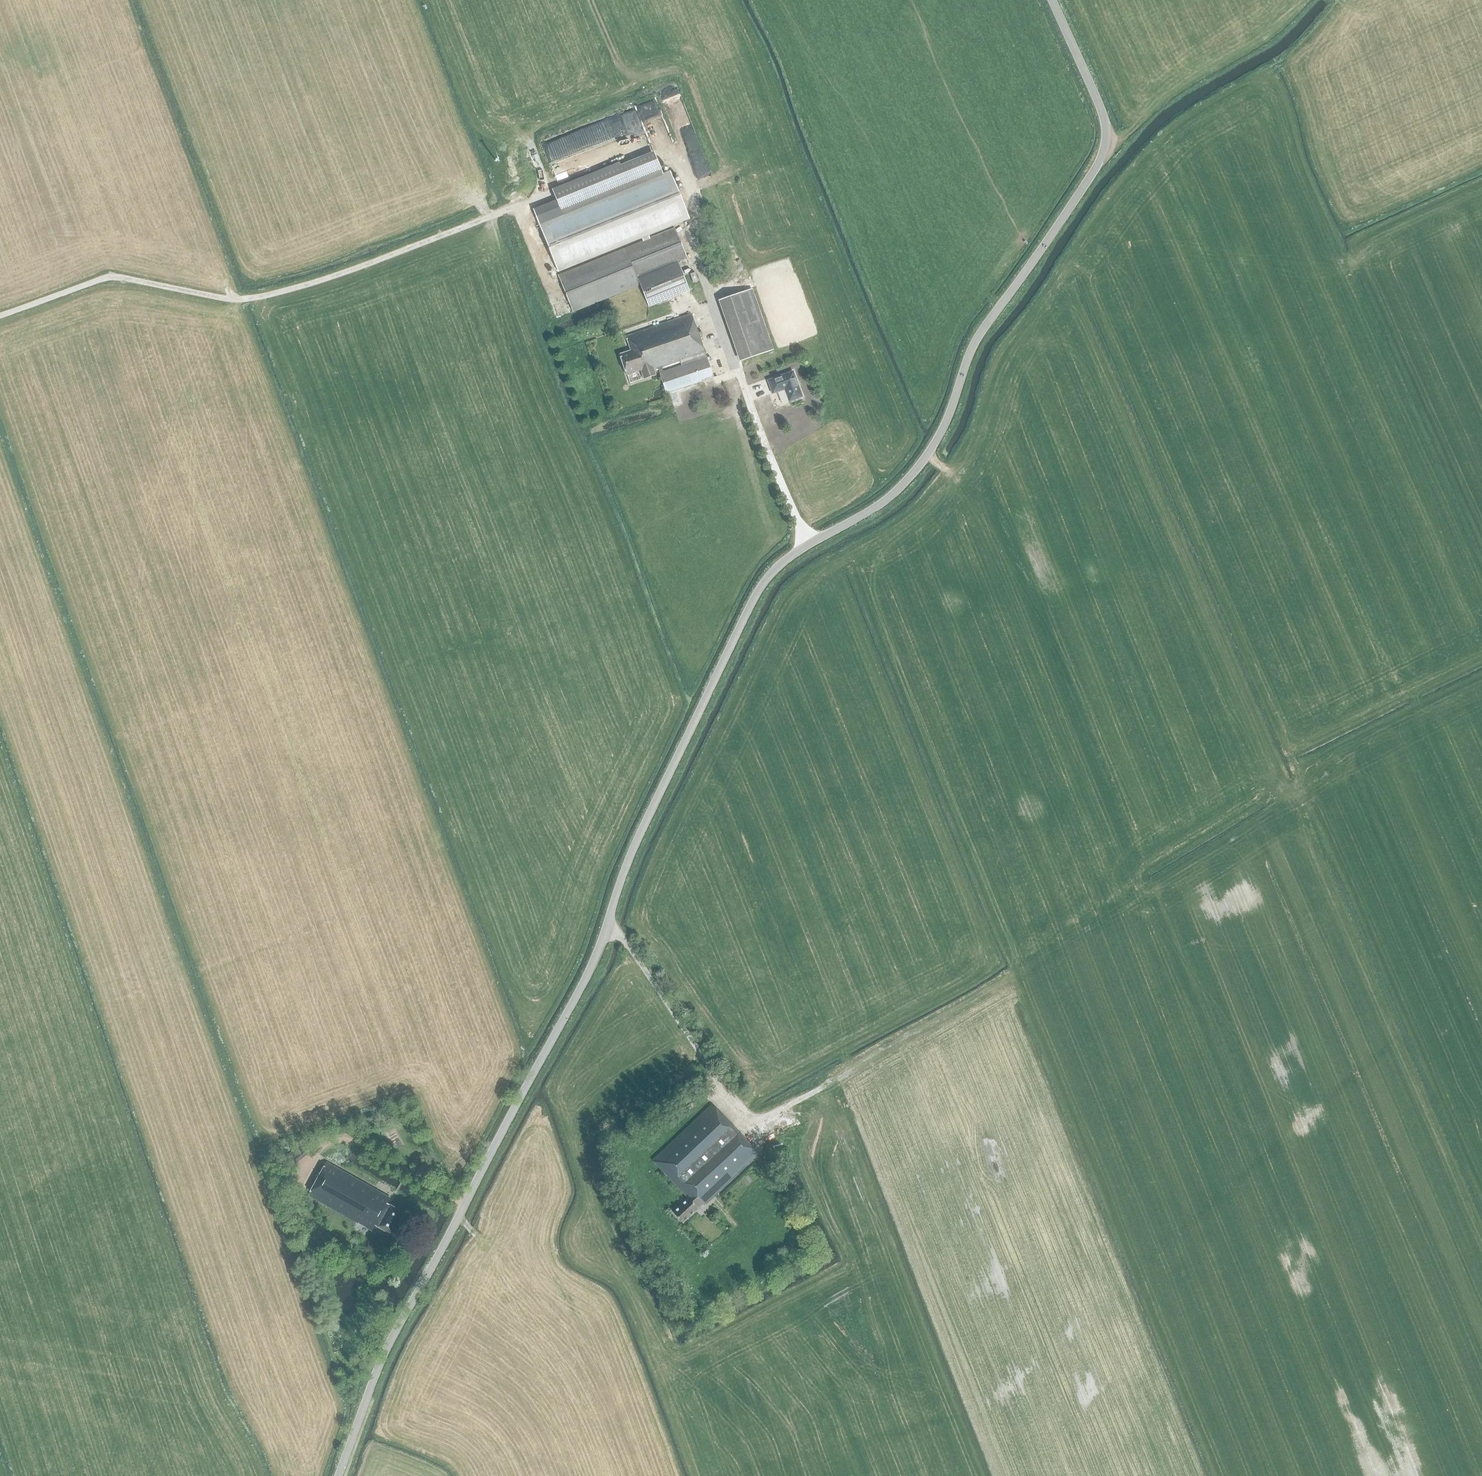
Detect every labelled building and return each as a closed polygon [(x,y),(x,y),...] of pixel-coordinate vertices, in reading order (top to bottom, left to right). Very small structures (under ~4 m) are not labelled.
[(636,106),(643,122),(654,117),(647,101),(636,106)] [(551,189),(562,217),(663,175),(653,151),(620,164),(619,161),(551,189)] [(563,161),(556,165),(563,178),(570,174),(563,161)] [(663,175),(562,217),(539,226),(557,272),(641,237),(643,242),(558,277),(573,313),(639,286),(647,307),(689,291),(678,262),(686,259),(673,229),(649,239),(648,235),(688,219),(669,173),(663,175)] [(773,349),(752,288),(718,299),(740,361),(773,349)] [(715,377),(691,314),(626,338),(631,352),(620,356),(627,375),(641,370),(644,380),(656,375),(655,371),(680,362),(682,366),(660,374),(667,394),(715,377)] [(802,396),(793,371),(769,380),(774,392),(786,388),(790,400),(802,396)] [(759,1154),(712,1104),(653,1160),(688,1198),(672,1213),(682,1223),(705,1203),(706,1204),(759,1154)] [(390,1198),(327,1163),(308,1196),(371,1231),(374,1227),(391,1236),(404,1213),(387,1204),(390,1198)]
